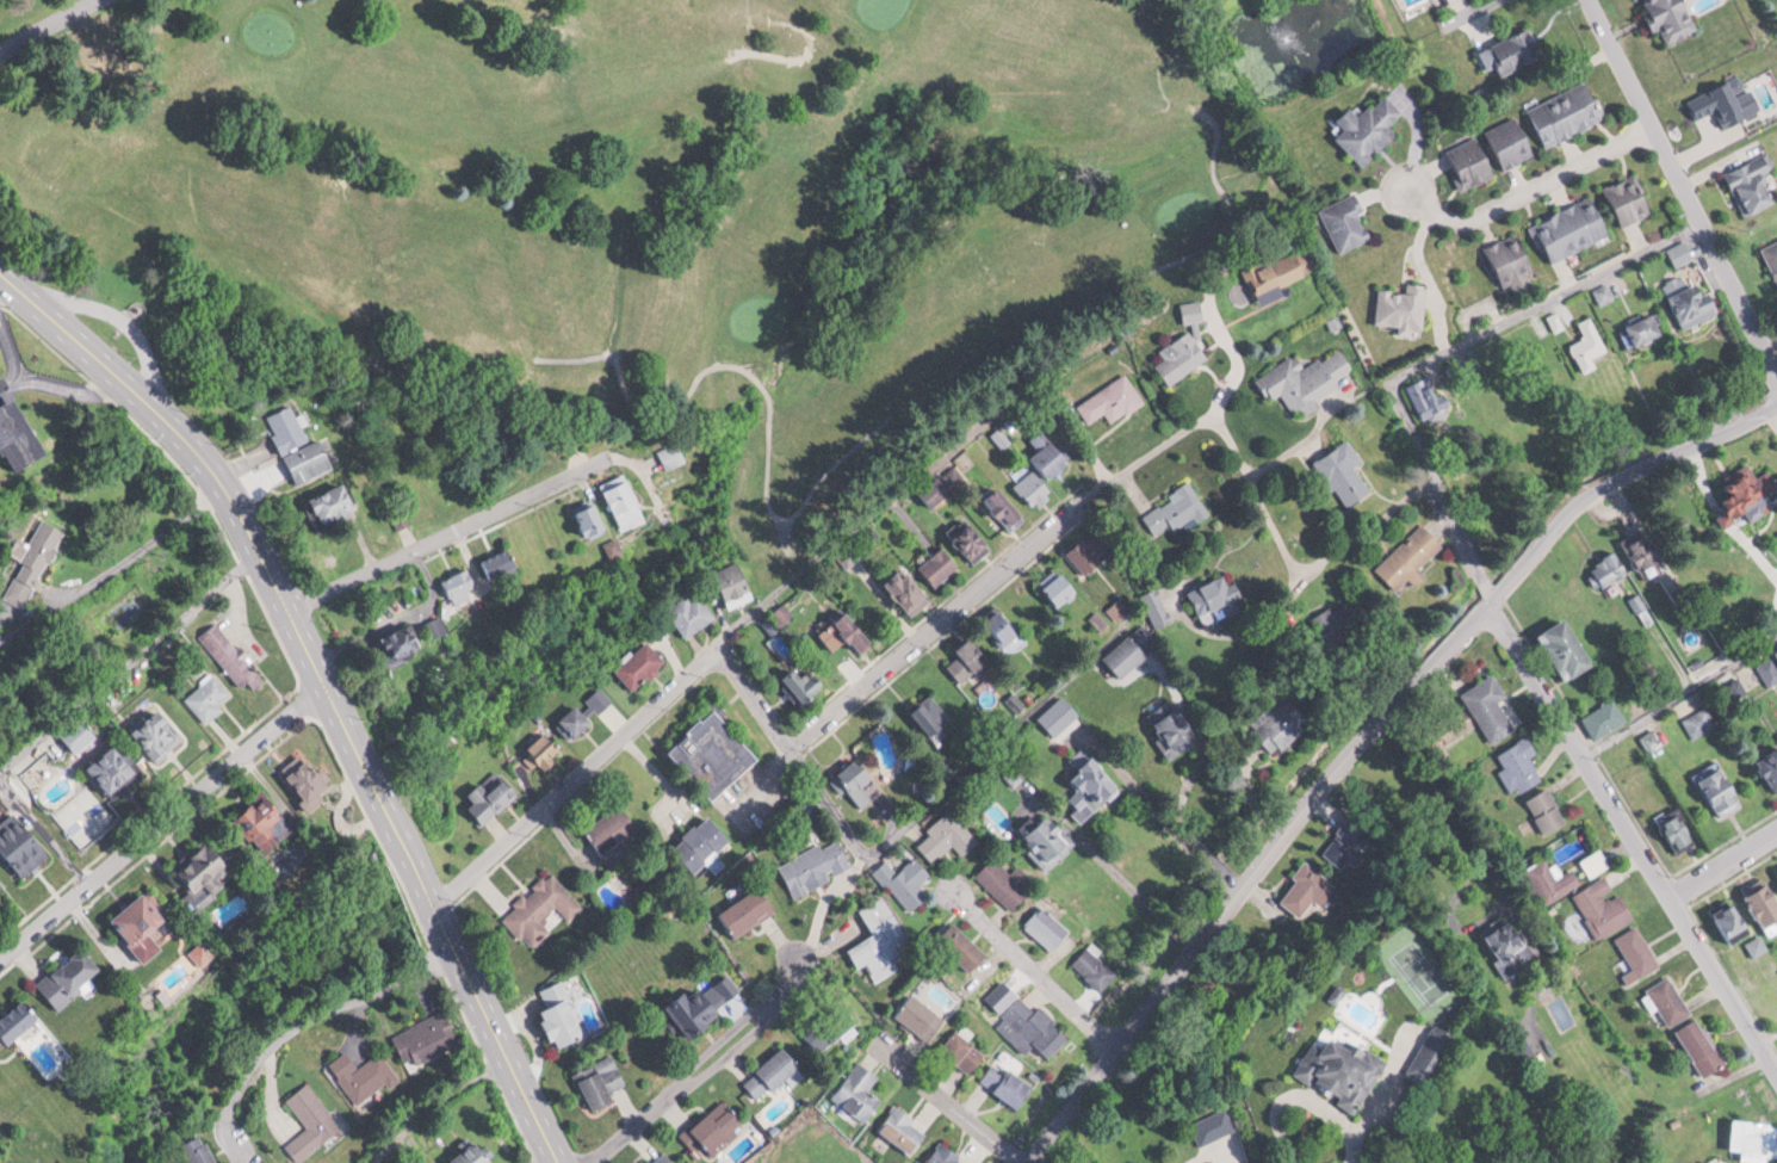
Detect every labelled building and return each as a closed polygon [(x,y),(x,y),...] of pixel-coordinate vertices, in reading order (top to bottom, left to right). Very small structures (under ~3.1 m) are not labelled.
[(1665,42),(1701,27),(1689,0),(1648,0),(1665,42)] [(1544,55),(1530,26),(1475,51),(1483,68),(1493,63),(1498,76),(1544,55)] [(90,44),(101,70),(129,58),(118,32),(90,44)] [(1725,126),(1750,117),(1740,89),(1745,87),(1741,76),(1691,95),(1700,117),(1719,110),(1725,126)] [(1529,106),(1546,145),(1608,118),(1590,78),(1529,106)] [(1400,135),(1390,123),(1404,112),(1388,92),(1361,115),(1354,106),(1330,126),(1362,166),(1400,135)] [(1537,152),(1519,113),(1486,128),(1505,167),(1537,152)] [(1446,150),(1464,189),(1498,173),(1479,134),(1446,150)] [(1776,167),(1771,152),(1729,168),(1746,214),(1776,202),(1776,194),(1768,170),(1776,167)] [(1654,214),(1642,173),(1606,183),(1618,225),(1654,214)] [(1339,252),(1375,237),(1357,192),(1320,207),(1339,252)] [(1613,235),(1597,194),(1530,221),(1539,245),(1546,242),(1553,259),(1613,235)] [(1484,248),(1507,291),(1539,274),(1516,230),(1484,248)] [(1776,276),(1776,240),(1763,247),(1776,276)] [(1249,268),(1263,303),(1289,292),(1285,282),(1321,267),(1311,243),(1249,268)] [(1378,287),(1377,324),(1400,325),(1400,333),(1415,333),(1415,327),(1426,328),(1427,282),(1406,282),(1406,287),(1378,287)] [(1687,323),(1724,313),(1718,290),(1708,293),(1705,283),(1678,291),(1687,323)] [(1211,357),(1203,345),(1199,322),(1206,318),(1203,299),(1181,302),(1184,317),(1191,329),(1160,349),(1166,359),(1157,364),(1169,384),(1211,357)] [(1668,333),(1658,312),(1626,327),(1637,348),(1668,333)] [(1609,350),(1595,316),(1570,326),(1584,361),(1609,350)] [(1306,368),(1297,354),(1257,378),(1270,399),(1281,392),(1294,413),(1301,408),(1306,415),(1323,406),(1317,397),(1357,373),(1342,347),(1306,368)] [(2,382),(12,402),(0,408),(0,434),(19,472),(50,456),(0,355),(0,383),(2,382)] [(1078,404),(1090,423),(1106,413),(1112,423),(1146,402),(1128,373),(1078,404)] [(1447,393),(1440,395),(1432,375),(1408,385),(1422,420),(1453,407),(1447,393)] [(285,397),(360,495),(321,524),(248,419),(285,397)] [(1041,449),(1031,459),(1052,480),(1073,459),(1042,428),(1030,439),(1041,449)] [(1316,462),(1347,508),(1373,491),(1356,466),(1364,460),(1349,439),(1316,462)] [(1736,493),(1724,500),(1730,511),(1721,516),(1725,524),(1776,495),(1776,483),(1768,466),(1732,486),(1736,493)] [(1016,482),(1035,508),(1055,494),(1036,467),(1016,482)] [(918,490),(933,508),(954,491),(940,473),(918,490)] [(651,518),(631,475),(605,487),(625,530),(651,518)] [(1155,535),(1170,525),(1175,533),(1210,511),(1191,481),(1141,512),(1155,535)] [(987,498),(1012,529),(1027,517),(1002,486),(987,498)] [(579,510),(592,539),(612,530),(600,501),(579,510)] [(995,546),(975,519),(954,534),(974,562),(995,546)] [(69,538),(42,520),(0,585),(0,598),(23,612),(69,538)] [(1423,567),(1446,544),(1424,522),(1376,569),(1398,592),(1412,578),(1420,586),(1431,575),(1423,567)] [(1113,542),(1096,527),(1071,556),(1089,571),(1113,542)] [(1635,570),(1660,564),(1653,533),(1628,538),(1635,570)] [(612,558),(625,552),(618,538),(605,544),(612,558)] [(961,564),(942,546),(919,569),(937,588),(961,564)] [(487,558),(495,579),(521,570),(512,548),(487,558)] [(1600,590),(1630,571),(1616,550),(1587,570),(1600,590)] [(754,589),(740,560),(715,572),(729,601),(754,589)] [(466,603),(484,582),(465,565),(446,586),(466,603)] [(912,614),(932,600),(908,566),(888,580),(912,614)] [(1079,588),(1059,566),(1042,581),(1062,604),(1079,588)] [(1239,579),(1231,582),(1227,573),(1191,590),(1206,623),(1244,605),(1241,599),(1246,596),(1239,579)] [(1322,629),(1346,648),(1374,611),(1350,592),(1322,629)] [(667,613),(691,637),(715,612),(698,596),(693,601),(685,593),(667,613)] [(781,626),(793,617),(785,605),(772,613),(781,626)] [(1005,646),(1022,630),(998,607),(982,623),(1005,646)] [(878,641),(849,611),(838,622),(867,652),(878,641)] [(451,630),(442,614),(428,623),(437,639),(451,630)] [(1540,633),(1566,681),(1596,664),(1570,617),(1540,633)] [(218,620),(200,636),(244,687),(252,680),(259,688),(270,679),(218,620)] [(396,663),(427,650),(415,622),(384,635),(396,663)] [(1104,656),(1121,678),(1151,654),(1144,645),(1156,636),(1145,623),(1104,656)] [(957,649),(961,655),(951,663),(967,682),(994,660),(974,635),(957,649)] [(633,690),(667,662),(649,640),(615,668),(633,690)] [(817,671),(808,678),(797,666),(779,682),(802,707),(829,684),(817,671)] [(227,707),(223,702),(233,693),(214,671),(186,697),(209,723),(227,707)] [(1463,690),(1489,742),(1516,729),(1501,699),(1508,696),(1496,673),(1463,690)] [(1174,759),(1206,739),(1176,691),(1144,710),(1174,759)] [(932,737),(953,719),(932,693),(910,711),(932,737)] [(1312,720),(1287,696),(1275,708),(1271,704),(1248,727),(1276,755),(1312,720)] [(1582,716),(1594,739),(1628,720),(1616,698),(1582,716)] [(593,721),(578,705),(557,725),(572,741),(593,721)] [(1716,727),(1706,707),(1681,718),(1691,739),(1716,727)] [(713,710),(667,753),(711,802),(757,759),(713,710)] [(138,732),(163,716),(181,741),(156,759),(138,732)] [(565,748),(545,731),(522,759),(542,775),(565,748)] [(1497,753),(1504,767),(1500,769),(1514,795),(1542,778),(1529,755),(1537,751),(1528,735),(1497,753)] [(88,761),(120,740),(141,768),(109,790),(88,761)] [(1079,790),(1066,802),(1085,823),(1125,787),(1086,744),(1071,758),(1079,767),(1068,777),(1079,790)] [(1761,753),(1772,790),(1776,788),(1776,748),(1761,753)] [(874,798),(864,786),(876,776),(859,757),(837,777),(864,807),(874,798)] [(1746,802),(1722,759),(1695,774),(1719,817),(1746,802)] [(304,761),(324,786),(304,803),(284,779),(304,761)] [(487,822),(519,791),(496,767),(464,799),(487,822)] [(1568,823),(1552,787),(1528,798),(1544,834),(1568,823)] [(261,794),(233,821),(261,852),(290,827),(261,794)] [(619,802),(631,819),(595,843),(583,825),(619,802)] [(35,883),(0,846),(0,823),(21,803),(68,852),(35,883)] [(981,838),(950,808),(917,843),(936,861),(952,843),(964,855),(981,838)] [(1076,846),(1055,808),(1027,824),(1048,862),(1076,846)] [(1338,866),(1344,859),(1353,866),(1363,852),(1356,847),(1372,827),(1352,811),(1320,851),(1338,866)] [(1698,840),(1682,812),(1661,824),(1676,852),(1698,840)] [(706,816),(670,848),(693,873),(729,841),(706,816)] [(852,867),(836,834),(779,862),(795,895),(852,867)] [(1581,861),(1592,877),(1611,864),(1600,848),(1581,861)] [(199,849),(186,860),(190,865),(181,872),(188,880),(181,887),(203,914),(225,895),(212,880),(227,868),(215,855),(209,860),(199,849)] [(922,884),(933,873),(916,855),(898,872),(887,859),(874,871),(913,912),(932,894),(922,884)] [(1017,911),(1035,890),(1026,882),(1032,876),(1019,863),(1012,871),(995,855),(977,874),(1017,911)] [(1529,872),(1554,902),(1582,879),(1572,867),(1561,876),(1546,858),(1529,872)] [(1343,892),(1307,861),(1275,899),(1311,930),(1343,892)] [(551,873),(509,913),(538,944),(581,904),(551,873)] [(1636,917),(1620,889),(1617,891),(1608,874),(1574,893),(1599,938),(1636,917)] [(1768,927),(1776,923),(1776,885),(1775,881),(1752,892),(1768,927)] [(110,915),(143,885),(185,932),(151,961),(110,915)] [(739,935),(776,910),(760,885),(722,911),(739,935)] [(875,933),(849,948),(860,967),(867,963),(877,980),(901,966),(896,958),(915,947),(884,893),(860,907),(875,933)] [(1719,911),(1736,939),(1755,927),(1737,899),(1719,911)] [(1027,924),(1057,950),(1075,929),(1045,903),(1027,924)] [(1530,946),(1514,920),(1490,935),(1506,961),(1530,946)] [(993,954),(963,924),(947,941),(977,971),(993,954)] [(1616,939),(1642,977),(1663,963),(1637,925),(1616,939)] [(30,976),(79,941),(98,967),(74,984),(79,991),(54,1009),(30,976)] [(1120,971),(1090,944),(1074,962),(1104,989),(1120,971)] [(1695,1012),(1671,974),(1649,988),(1673,1026),(1695,1012)] [(729,1016),(722,1005),(738,995),(726,975),(671,1007),(690,1039),(729,1016)] [(535,991),(559,1047),(588,1034),(563,979),(535,991)] [(935,1041),(952,1018),(915,992),(899,1015),(935,1041)] [(1027,992),(998,1021),(1028,1052),(1038,1042),(1051,1055),(1071,1036),(1027,992)] [(0,1020),(0,1034),(11,1046),(38,1022),(20,1002),(0,1020)] [(459,1045),(444,1010),(392,1033),(408,1068),(459,1045)] [(1706,1077),(1728,1065),(1703,1017),(1681,1028),(1706,1077)] [(974,1075),(991,1051),(960,1028),(942,1052),(974,1075)] [(1389,1059),(1335,1030),(1327,1045),(1315,1039),(1298,1072),(1341,1095),(1337,1102),(1360,1114),(1389,1059)] [(762,1100),(802,1064),(786,1046),(745,1081),(762,1100)] [(379,1050),(398,1072),(359,1103),(329,1066),(348,1051),(359,1065),(379,1050)] [(618,1102),(613,1089),(627,1083),(614,1054),(575,1071),(594,1113),(618,1102)] [(984,1078),(1020,1107),(1036,1088),(999,1059),(984,1078)] [(882,1074),(859,1060),(834,1098),(871,1122),(886,1099),(872,1090),(882,1074)] [(283,1100),(303,1126),(283,1142),(298,1162),(343,1127),(309,1081),(283,1100)] [(749,1127),(730,1101),(693,1127),(711,1154),(749,1127)] [(880,1129),(913,1155),(933,1131),(900,1104),(880,1129)] [(1202,1145),(1236,1129),(1226,1107),(1192,1123),(1202,1145)] [(1734,1120),(1732,1154),(1776,1157),(1776,1122),(1734,1120)] [(211,1140),(185,1140),(185,1162),(211,1162),(211,1140)] [(473,1140),(493,1162),(451,1162),(448,1159),(473,1140)] [(942,1141),(927,1162),(973,1162),(942,1141)] [(663,1149),(649,1162),(677,1162),(663,1149)]
